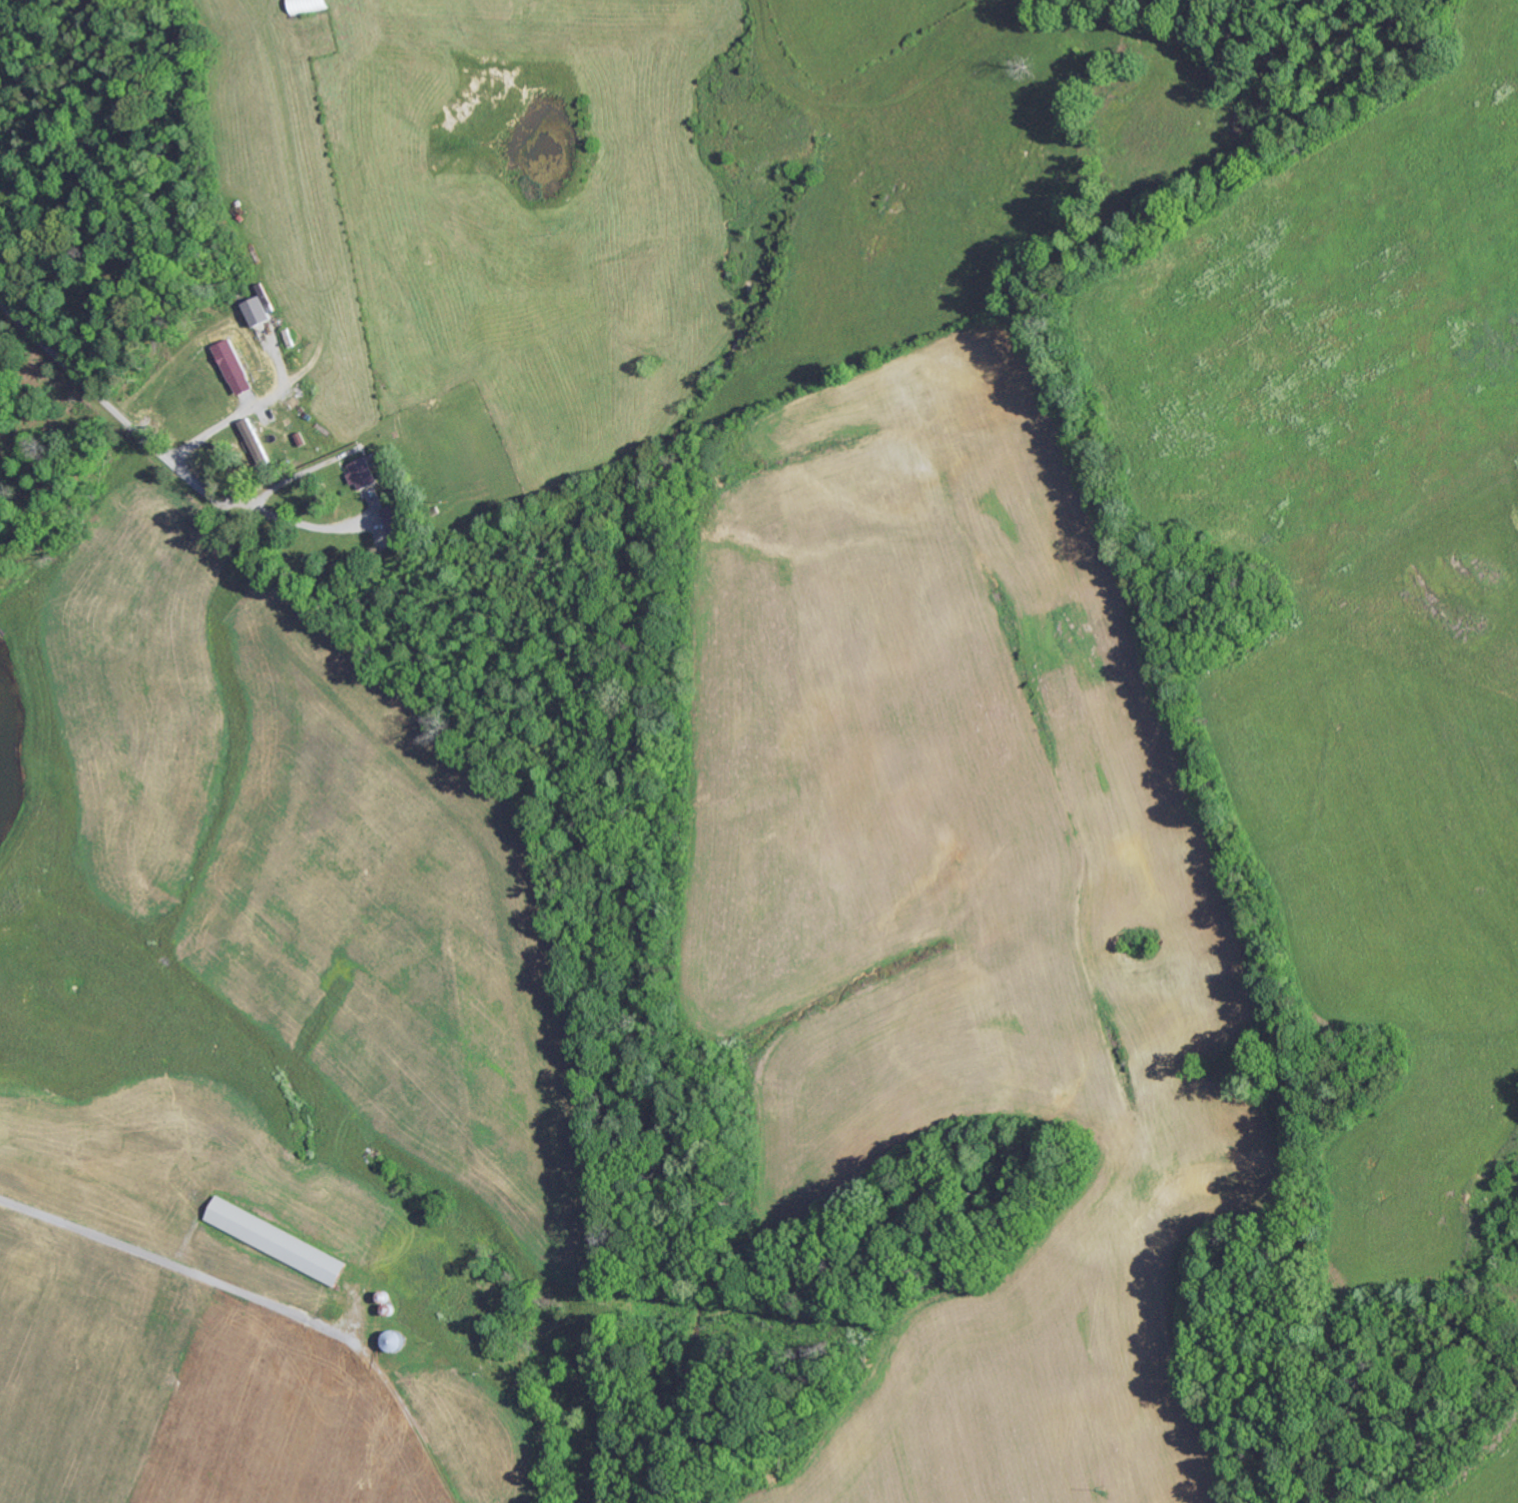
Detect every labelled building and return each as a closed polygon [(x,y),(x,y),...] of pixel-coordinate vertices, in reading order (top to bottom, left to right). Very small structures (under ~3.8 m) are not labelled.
[(253,327),(272,320),(264,296),(245,302),(253,327)] [(216,344),(235,396),(252,389),(232,338),(216,344)] [(361,491),(380,482),(366,456),(347,466),(361,491)] [(381,511),(394,535),(411,525),(397,502),(381,511)] [(339,1283),(350,1258),(215,1198),(204,1223),(339,1283)]
